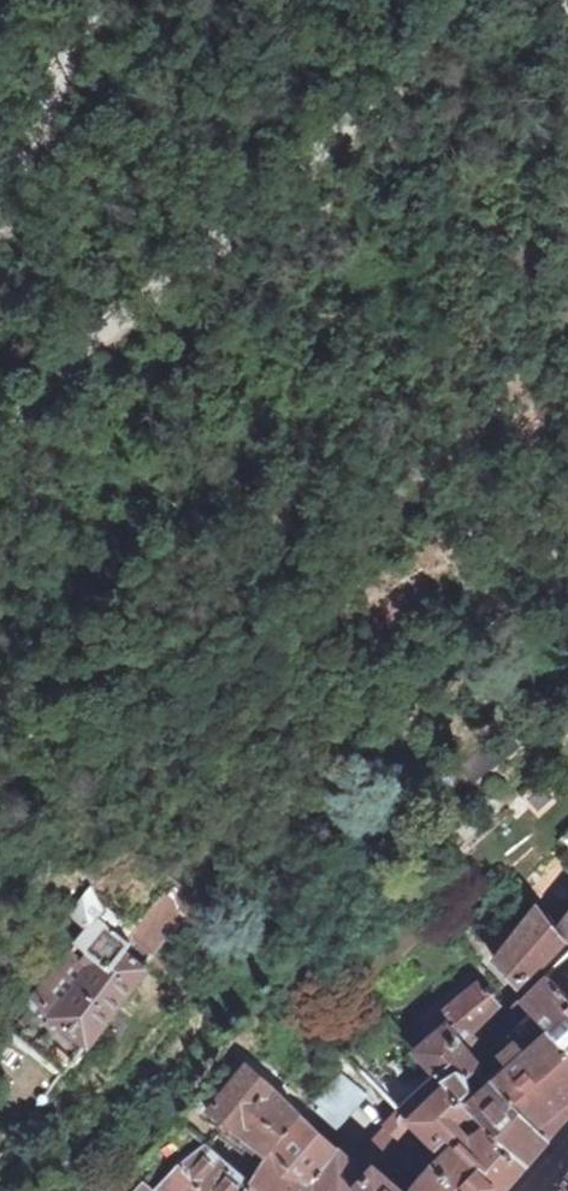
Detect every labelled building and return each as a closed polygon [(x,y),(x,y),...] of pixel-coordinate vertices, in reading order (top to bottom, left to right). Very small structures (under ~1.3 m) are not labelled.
[(558,841),(567,850),(567,832),(558,841)] [(193,920),(206,903),(179,881),(126,936),(116,927),(122,918),(107,907),(92,887),(72,912),(88,923),(73,941),(77,945),(11,1030),(64,1072),(82,1050),(119,1003),(150,965),(147,963),(184,914),(193,920)] [(561,940),(535,905),(514,931),(491,959),(516,985),(561,940)] [(555,928),(567,941),(567,912),(555,928)] [(544,973),(567,999),(567,949),(544,973)] [(521,997),(533,1010),(566,1045),(567,1047),(567,999),(544,973),(521,997)] [(445,1023),(416,1049),(440,1075),(443,1079),(471,1051),(466,1045),(483,1019),(495,1007),(475,984),(438,1015),(445,1023)] [(533,1010),(504,1041),(539,1079),(514,1102),(548,1135),(551,1131),(567,1112),(567,1047),(566,1045),(533,1010)] [(548,1135),(514,1102),(539,1079),(504,1041),(502,1038),(494,1046),(478,1060),(471,1051),(443,1079),(471,1109),(523,1164),(531,1153),(548,1135)] [(284,1134),(302,1112),(264,1078),(248,1064),(226,1090),(208,1110),(237,1131),(240,1130),(259,1145),(268,1153),(284,1134)] [(336,1069),(314,1102),(320,1107),(318,1109),(339,1128),(367,1094),(336,1069)] [(402,1111),(415,1124),(444,1153),(432,1164),(412,1190),(499,1190),(503,1186),(523,1164),(471,1109),(443,1079),(440,1075),(402,1111)] [(415,1124),(402,1111),(369,1147),(384,1160),(406,1135),(415,1124)] [(377,1167),(370,1176),(355,1162),(302,1112),(284,1134),(268,1153),(263,1159),(249,1183),(244,1190),(405,1190),(377,1167)] [(249,1183),(205,1145),(176,1166),(178,1167),(158,1190),(244,1190),(249,1183)] [(263,1159),(268,1153),(259,1145),(254,1152),(263,1159)] [(384,1160),(369,1147),(355,1162),(370,1176),(377,1167),(384,1160)] [(115,1188),(117,1190),(119,1190),(140,1190),(146,1184),(130,1170),(115,1188)] [(565,1179),(564,1179),(554,1190),(567,1190),(567,1181),(565,1179)]
